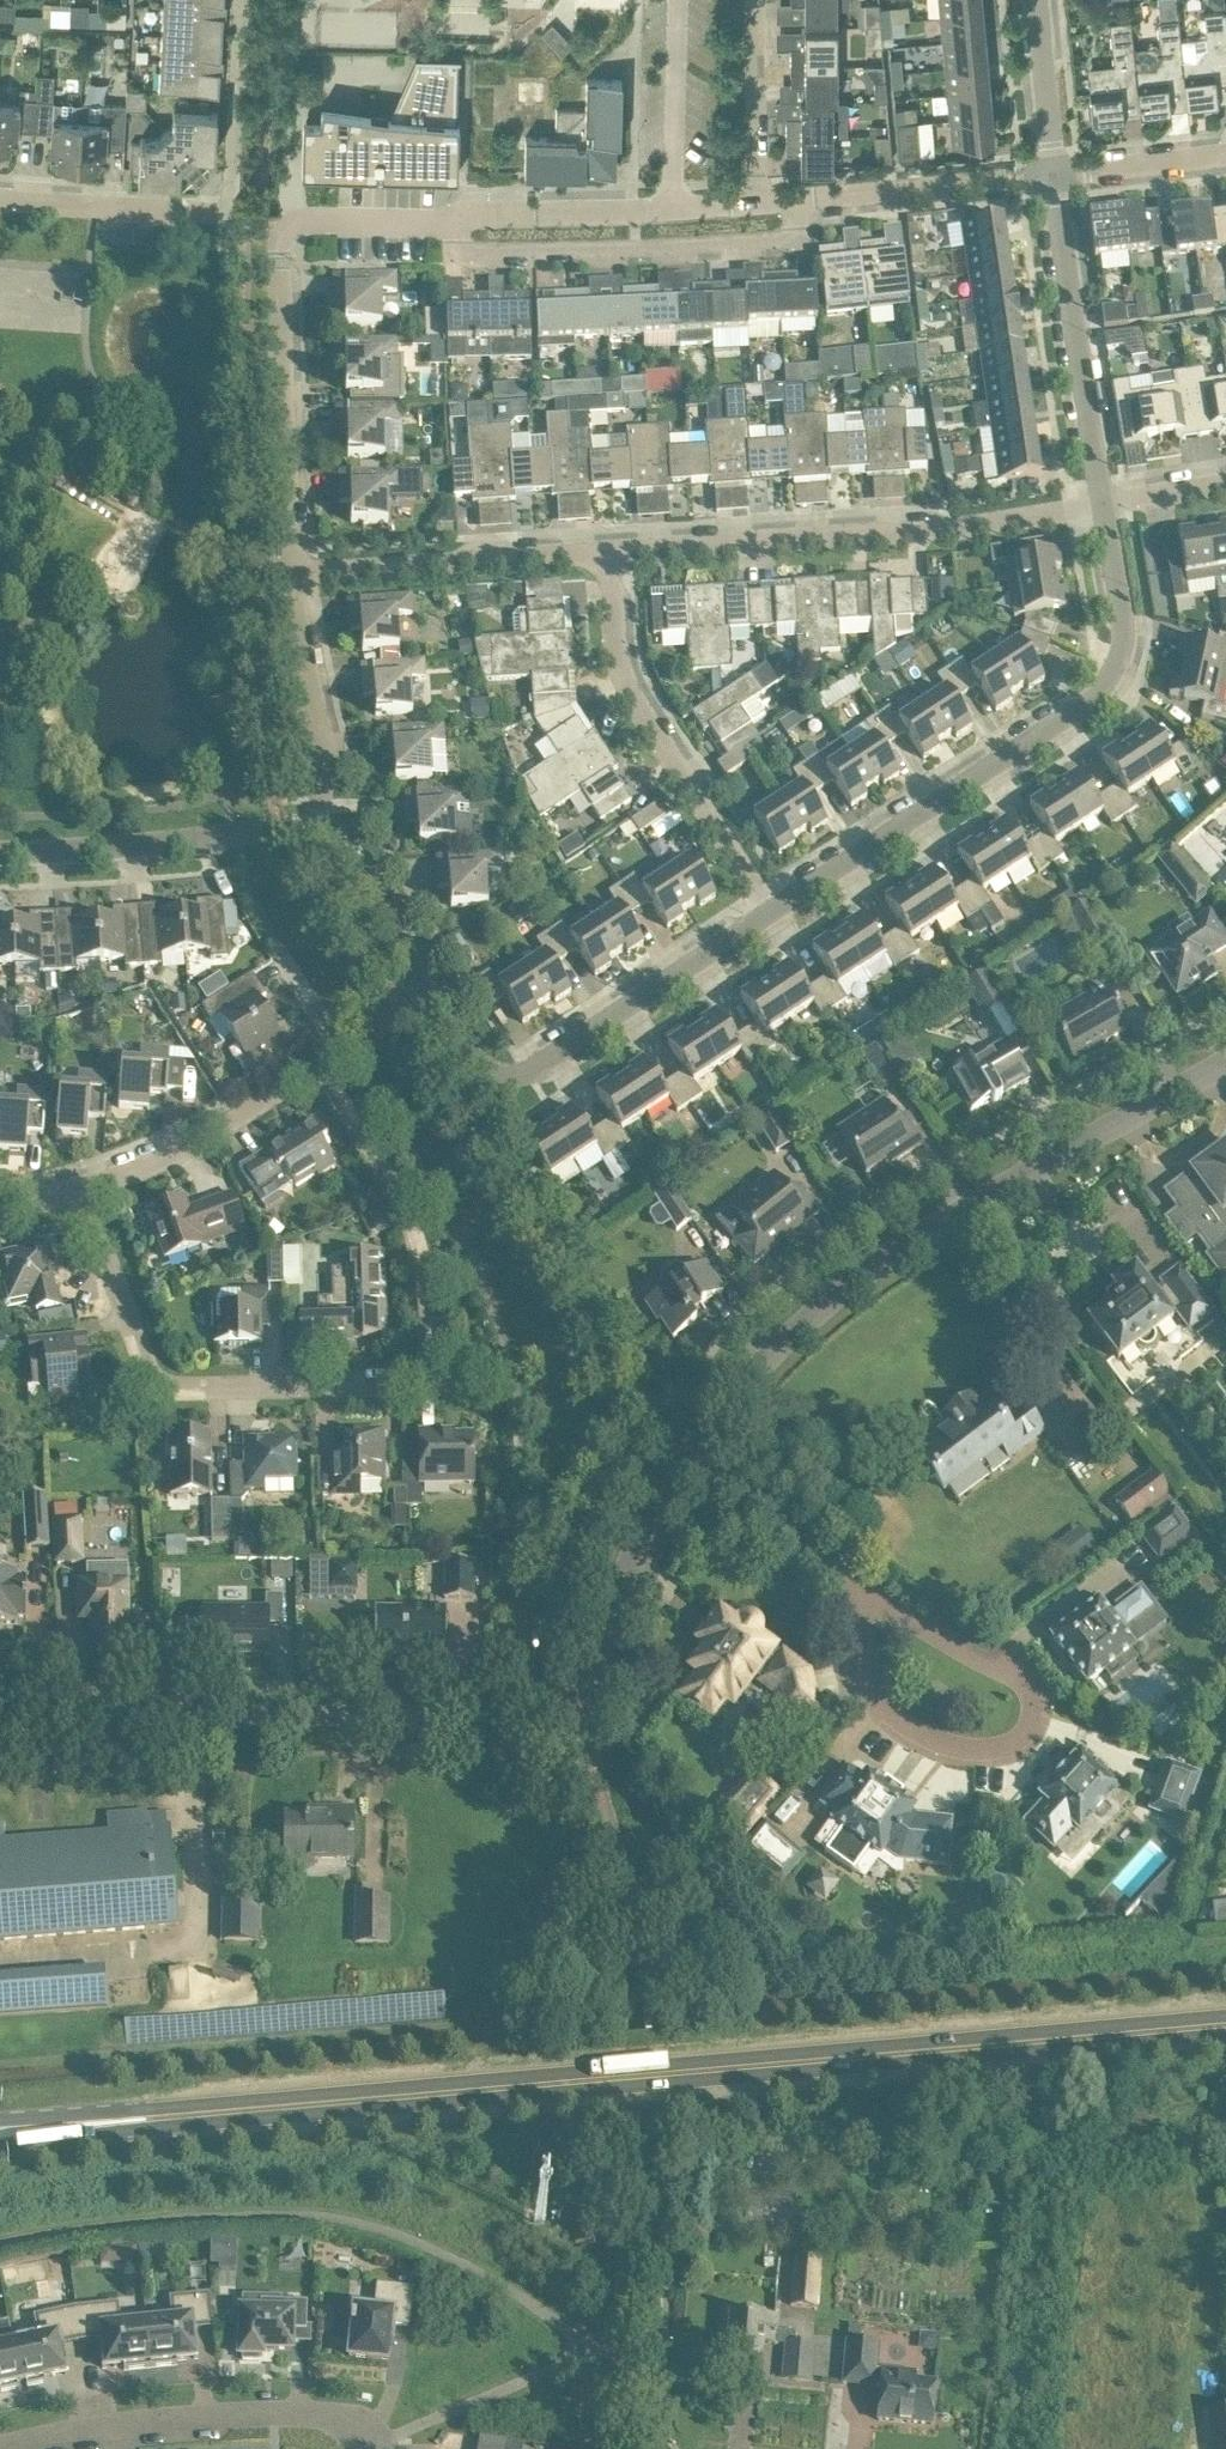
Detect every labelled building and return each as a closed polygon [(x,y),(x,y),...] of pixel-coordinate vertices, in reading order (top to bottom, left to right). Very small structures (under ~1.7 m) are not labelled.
[(164,6),(224,9),(224,0),(164,0),(164,6)] [(800,3),(805,3),(805,20),(837,20),(837,6),(849,6),(849,0),(790,0),(790,3),(800,3)] [(981,0),(939,0),(941,15),(982,12),(981,0)] [(879,1),(865,3),(865,24),(880,24),(880,21),(879,7),(879,1)] [(222,37),(224,9),(164,6),(162,34),(222,37)] [(880,21),(890,20),(889,6),(879,7),(880,21)] [(42,29),(50,29),(50,23),(70,23),(70,8),(51,7),(51,14),(42,14),(42,29)] [(98,26),(98,9),(88,9),(87,26),(98,26)] [(98,26),(125,27),(125,10),(98,9),(98,26)] [(1200,57),(1183,59),(1185,84),(1187,108),(1204,106),(1204,109),(1218,108),(1215,78),(1225,77),(1225,14),(1225,10),(1204,12),(1207,48),(1200,57)] [(985,38),(982,12),(941,15),(943,42),(985,38)] [(42,29),(42,14),(14,13),(13,27),(42,29)] [(1160,56),(1154,65),(1136,67),(1139,93),(1138,93),(1140,116),(1157,114),(1157,117),(1172,116),(1168,86),(1185,84),(1183,59),(1179,18),(1157,20),(1160,56)] [(1123,124),(1125,124),(1121,95),(1138,93),(1139,93),(1136,67),(1131,19),(1109,21),(1114,64),(1107,73),(1088,75),(1091,106),(1088,107),(1090,121),(1093,121),(1093,124),(1123,120),(1123,124)] [(890,20),(880,21),(880,24),(881,35),(891,34),(890,20)] [(573,44),(553,23),(542,33),(562,54),(573,44)] [(881,35),(880,24),(865,24),(865,45),(882,45),(881,35)] [(837,29),(805,29),(805,46),(791,47),(791,65),(837,65),(837,29)] [(220,65),(222,37),(162,34),(161,62),(211,65),(220,65)] [(987,63),(985,38),(943,42),(945,67),(987,63)] [(137,50),(136,60),(147,61),(148,50),(137,50)] [(892,72),(902,71),(900,57),(891,58),(892,72)] [(395,110),(393,115),(348,113),(347,124),(338,124),(338,120),(306,120),(305,170),(457,174),(459,121),(456,121),(459,59),(419,58),(395,110)] [(220,65),(211,65),(161,62),(159,90),(219,93),(220,65)] [(989,89),(987,63),(945,67),(947,93),(989,89)] [(791,65),(791,83),(805,83),(805,99),(833,100),(837,100),(837,65),(791,65)] [(902,71),(892,72),(893,86),(903,85),(902,71)] [(620,140),(621,98),(622,79),(587,78),(586,98),(580,98),(577,101),(577,108),(557,108),(557,133),(554,133),(550,137),(526,136),(525,171),(586,173),(586,169),(616,170),(617,139),(620,140)] [(874,101),(885,100),(884,80),(873,80),(874,101)] [(136,89),(127,88),(126,104),(126,106),(135,106),(136,89)] [(145,89),(136,89),(135,106),(144,107),(145,89)] [(992,115),(989,89),(947,93),(950,119),(992,115)] [(19,103),(0,101),(0,148),(10,149),(10,144),(17,145),(18,130),(35,131),(37,99),(20,98),(19,103)] [(194,100),(179,98),(179,108),(194,109),(194,100)] [(53,132),(51,160),(57,160),(57,165),(78,166),(81,102),(37,99),(35,131),(53,132)] [(805,99),(801,99),(801,116),(786,116),(786,135),(833,135),(833,100),(805,99)] [(194,100),(194,109),(208,110),(209,100),(194,100)] [(126,106),(126,104),(82,102),(81,102),(78,166),(98,167),(99,162),(105,163),(106,148),(124,149),(126,106)] [(896,123),(906,122),(905,107),(895,108),(896,123)] [(157,137),(141,137),(141,142),(140,157),(138,181),(181,184),(182,162),(183,161),(198,178),(208,169),(193,152),(194,151),(215,152),(218,111),(208,110),(194,109),(179,108),(174,108),(173,123),(157,137)] [(950,119),(952,145),(994,141),(992,115),(950,119)] [(920,157),(917,121),(906,122),(896,123),(898,136),(899,158),(920,157)] [(883,133),(883,124),(870,124),(870,133),(883,133)] [(875,134),(875,137),(877,161),(892,160),(890,136),(890,134),(875,134)] [(786,153),(801,153),(801,170),(833,170),(833,135),(786,135),(786,153)] [(141,142),(131,141),(130,156),(140,157),(141,142)] [(140,157),(130,156),(129,171),(139,172),(140,157)] [(1211,205),(1191,207),(1197,252),(1225,248),(1225,219),(1225,210),(1212,212),(1211,205)] [(1144,213),(1143,206),(1123,209),(1129,253),(1162,249),(1162,256),(1163,256),(1157,212),(1144,213)] [(1159,219),(1158,211),(1157,212),(1163,256),(1197,252),(1191,207),(1170,210),(1171,217),(1159,219)] [(1089,213),(1095,258),(1129,253),(1123,209),(1089,213)] [(1007,243),(1003,217),(962,224),(965,249),(1007,243)] [(924,247),(923,233),(909,234),(910,248),(924,247)] [(860,245),(861,259),(862,259),(868,309),(910,305),(907,285),(906,278),(904,255),(887,256),(885,242),(860,245)] [(1010,269),(1007,243),(965,249),(969,275),(1010,269)] [(819,250),(822,274),(827,314),(868,309),(862,259),(861,259),(846,261),(845,247),(819,250)] [(924,247),(910,248),(912,267),(926,265),(924,247)] [(1014,294),(1010,269),(969,275),(973,300),(1014,294)] [(334,274),(334,306),(346,306),(346,326),(369,326),(382,325),(382,292),(397,292),(397,273),(334,274)] [(780,275),(780,282),(782,322),(782,334),(816,332),(815,320),(818,320),(816,288),(799,289),(798,274),(780,275)] [(746,299),(748,323),(748,331),(749,340),(783,339),(782,334),(782,322),(780,282),(780,275),(761,276),(762,290),(745,291),(745,298),(746,298),(746,299)] [(730,299),(729,285),(711,286),(713,332),(748,331),(748,323),(746,299),(746,298),(745,298),(730,299)] [(692,287),(693,301),(677,302),(678,334),(677,334),(677,345),(712,343),(712,332),(713,332),(711,286),(692,287)] [(660,302),(659,288),(641,289),(643,336),(677,334),(678,334),(677,302),(660,302)] [(623,290),(623,297),(624,304),(607,305),(609,337),(643,336),(641,289),(623,290)] [(591,306),(590,292),(572,293),(574,339),(609,337),(607,305),(591,306)] [(574,339),(572,293),(543,294),(543,301),(536,301),(539,349),(574,347),(574,339)] [(918,309),(927,307),(926,294),(916,295),(918,309)] [(1016,294),(1014,294),(973,300),(977,327),(1018,321),(1020,321),(1016,294)] [(505,310),(490,310),(489,310),(490,340),(490,359),(532,358),(530,295),(504,295),(505,310)] [(463,296),(463,303),(464,311),(447,311),(447,332),(448,335),(448,339),(448,360),(490,359),(490,340),(489,310),(490,310),(489,296),(463,296)] [(1205,313),(1215,311),(1213,296),(1202,297),(1205,313)] [(1205,313),(1202,297),(1192,299),(1194,314),(1205,313)] [(1126,309),(1125,304),(1102,307),(1104,327),(1138,323),(1136,307),(1126,309)] [(1138,323),(1149,321),(1146,306),(1136,307),(1138,323)] [(927,307),(918,309),(920,323),(929,322),(927,307)] [(1022,346),(1018,321),(977,327),(980,352),(1022,346)] [(1105,334),(1107,349),(1131,346),(1133,358),(1147,356),(1144,329),(1107,334),(1107,333),(1105,334)] [(335,340),(335,372),(346,372),(346,392),(352,391),(370,391),(381,391),(383,391),(382,358),(398,357),(397,339),(335,340)] [(917,362),(927,360),(925,346),(915,347),(917,362)] [(1026,372),(1022,346),(980,352),(984,378),(1026,372)] [(918,370),(917,362),(915,347),(902,349),(904,372),(918,370)] [(872,374),(869,348),(854,350),(858,376),(872,374)] [(919,375),(928,374),(927,360),(917,362),(918,370),(919,375)] [(820,367),(807,368),(808,383),(821,382),(820,367)] [(648,370),(648,392),(681,391),(680,368),(648,370)] [(763,368),(753,368),(754,384),(764,384),(763,368)] [(1188,371),(1197,425),(1199,436),(1214,433),(1219,437),(1223,432),(1222,424),(1225,424),(1225,378),(1206,382),(1204,369),(1188,371)] [(747,370),(733,371),(734,386),(748,385),(747,370)] [(1173,374),(1151,377),(1153,390),(1160,431),(1160,435),(1174,432),(1175,440),(1180,444),(1184,439),(1199,436),(1197,425),(1188,371),(1173,374)] [(1029,398),(1026,372),(984,378),(988,404),(1029,398)] [(624,395),(633,394),(644,393),(646,393),(645,378),(622,380),(623,395),(624,395)] [(1129,380),(1112,383),(1123,449),(1139,446),(1144,450),(1148,445),(1147,437),(1160,435),(1160,431),(1153,390),(1151,390),(1132,394),(1129,380)] [(600,381),(576,383),(577,398),(592,397),(601,396),(600,381)] [(806,400),(822,399),(821,382),(808,383),(805,384),(806,400)] [(577,398),(576,383),(551,385),(551,400),(555,399),(567,398),(577,398)] [(788,474),(789,481),(810,479),(806,417),(803,384),(782,385),(784,418),(786,440),(768,442),(770,475),(788,474)] [(763,386),(725,389),(727,423),(731,485),(752,483),(752,476),(770,475),(768,442),(750,443),(747,397),(764,396),(763,386)] [(725,389),(706,390),(706,393),(707,406),(708,424),(727,423),(725,389)] [(352,391),(352,401),(381,401),(381,391),(370,391),(352,391)] [(606,396),(607,413),(625,412),(624,395),(623,395),(606,396)] [(900,410),(899,395),(885,395),(886,410),(900,410)] [(933,412),(942,410),(940,396),(930,398),(933,412)] [(568,414),(573,495),(595,494),(594,487),(612,486),(610,452),(592,453),(589,415),(593,411),(592,397),(577,398),(567,398),(568,414)] [(567,398),(555,399),(557,415),(568,414),(567,398)] [(1033,423),(1029,398),(988,404),(992,429),(1033,423)] [(517,424),(522,419),(528,417),(527,401),(493,403),(494,425),(517,424)] [(471,462),(452,463),(455,496),(473,495),(473,502),(495,501),(494,491),(490,427),(488,403),(467,405),(471,462)] [(337,405),(337,437),(348,437),(348,457),(385,457),(384,423),(399,423),(399,405),(337,405)] [(925,430),(908,432),(906,410),(885,411),(889,474),(910,473),(909,466),(927,464),(926,440),(925,430)] [(942,410),(933,412),(935,426),(945,424),(942,410)] [(863,413),(865,435),(847,436),(849,470),(867,468),(867,476),(889,474),(885,411),(863,413)] [(552,497),(573,495),(568,414),(557,415),(546,415),(549,456),(531,458),(534,491),(552,490),(552,497)] [(828,438),(827,415),(806,417),(810,479),(831,478),(830,471),(849,470),(847,436),(828,438)] [(656,417),(648,417),(649,427),(657,427),(656,417)] [(731,485),(727,423),(708,424),(706,424),(706,435),(688,436),(689,447),(691,480),(709,479),(710,486),(731,485)] [(1037,449),(1033,423),(992,429),(996,455),(1037,449)] [(513,459),(511,426),(490,427),(495,501),(516,499),(515,492),(534,491),(531,458),(513,459)] [(669,426),(657,427),(649,427),(652,490),(673,489),(673,481),(691,480),(689,447),(671,448),(669,426)] [(610,452),(612,486),(630,484),(631,492),(652,490),(649,427),(627,429),(627,438),(609,439),(610,452)] [(942,463),(952,462),(949,447),(940,449),(942,463)] [(1037,449),(996,455),(982,458),(986,483),(999,481),(1041,475),(1037,449)] [(446,450),(430,451),(431,467),(446,467),(446,450)] [(978,459),(955,463),(958,478),(981,473),(978,459)] [(952,462),(942,463),(945,477),(954,475),(952,462)] [(364,471),(340,471),(340,503),(351,502),(351,523),(388,522),(388,498),(422,498),(421,488),(421,470),(403,470),(364,471)] [(1220,532),(1208,534),(1219,600),(1225,598),(1225,523),(1219,525),(1220,532)] [(1178,531),(1184,567),(1170,569),(1175,599),(1190,597),(1188,585),(1213,581),(1217,600),(1219,600),(1208,534),(1196,536),(1195,529),(1178,531)] [(1030,541),(1021,543),(990,548),(993,563),(1006,561),(1010,589),(1056,581),(1054,569),(1061,568),(1059,551),(1032,556),(1030,541)] [(869,576),(869,584),(873,620),(872,620),(874,659),(896,646),(894,619),(927,616),(925,580),(892,582),(891,575),(869,576)] [(836,579),(815,580),(820,652),(841,650),(839,622),(872,620),(873,620),(869,584),(837,586),(836,579)] [(794,581),(794,588),(761,591),(763,627),(796,625),(799,664),(821,662),(820,652),(815,580),(794,581)] [(511,589),(512,596),(525,595),(525,597),(561,595),(560,581),(525,584),(525,588),(511,589)] [(1010,589),(1015,617),(1024,615),(1025,623),(1023,630),(1051,640),(1057,625),(1044,621),(1043,612),(1068,608),(1065,592),(1058,593),(1056,581),(1010,589)] [(728,593),(727,586),(706,587),(711,670),(714,670),(721,669),(733,668),(730,630),(763,627),(761,591),(728,593)] [(652,598),(654,635),(687,632),(690,671),(711,670),(706,587),(685,589),(685,596),(652,598)] [(349,599),(351,631),(362,630),(363,650),(380,649),(387,649),(399,648),(397,615),(412,614),(411,595),(349,599)] [(527,601),(527,609),(517,610),(511,617),(512,636),(473,639),(479,660),(574,653),(573,632),(565,632),(563,599),(527,601)] [(1023,630),(1019,641),(996,656),(1018,690),(1026,685),(1029,690),(1045,680),(1027,653),(1032,649),(1046,654),(1051,640),(1023,630)] [(1182,639),(1178,655),(1186,657),(1183,669),(1225,678),(1225,634),(1220,632),(1217,646),(1182,639)] [(901,643),(889,651),(899,667),(912,659),(901,643)] [(387,649),(380,649),(380,663),(386,663),(400,662),(399,648),(387,649)] [(574,653),(479,660),(484,681),(532,678),(535,720),(570,708),(568,675),(575,674),(574,653)] [(996,656),(971,672),(963,659),(950,667),(967,692),(979,684),(996,711),(1012,701),(1009,696),(1018,690),(996,656)] [(362,664),(364,696),(375,695),(376,715),(400,713),(413,713),(410,679),(426,678),(424,660),(400,662),(386,663),(380,663),(362,664)] [(713,700),(692,714),(704,732),(710,728),(729,756),(743,747),(759,736),(751,725),(766,715),(756,698),(779,683),(766,665),(722,694),(713,700)] [(967,692),(950,667),(937,676),(946,689),(923,704),(945,738),(954,733),(957,737),(972,727),(954,700),(967,692)] [(714,670),(711,670),(713,700),(722,694),(721,669),(714,670)] [(1182,698),(1205,703),(1202,717),(1225,722),(1225,707),(1222,706),(1225,688),(1225,678),(1183,669),(1181,681),(1173,679),(1170,696),(1182,698)] [(852,675),(819,697),(827,710),(860,688),(852,675)] [(487,699),(475,700),(476,720),(489,719),(487,699)] [(923,704),(899,720),(890,707),(878,715),(894,740),(906,732),(924,759),(939,749),(936,744),(945,738),(923,704)] [(570,708),(535,720),(558,756),(521,781),(530,800),(607,750),(595,732),(589,736),(570,708)] [(894,740),(878,715),(865,723),(874,737),(851,752),(873,786),(881,780),(884,785),(900,775),(882,748),(894,740)] [(432,777),(432,776),(447,775),(444,724),(381,729),(383,760),(394,759),(396,779),(432,777)] [(496,724),(486,725),(487,740),(502,738),(496,724)] [(1135,735),(1138,740),(1129,746),(1151,780),(1175,764),(1184,777),(1197,769),(1180,744),(1167,752),(1150,725),(1135,735)] [(1117,747),(1102,757),(1120,783),(1108,791),(1124,817),(1137,808),(1128,795),(1151,780),(1129,746),(1120,751),(1117,747)] [(743,747),(729,756),(717,763),(726,776),(751,760),(743,747)] [(612,771),(619,768),(607,750),(530,800),(540,819),(582,792),(601,820),(631,800),(612,771)] [(851,752),(827,768),(818,754),(805,763),(822,788),(834,780),(852,807),(867,797),(864,792),(873,786),(851,752)] [(822,788),(805,763),(793,771),(801,784),(778,800),(800,834),(809,828),(812,833),(827,823),(810,796),(822,788)] [(1062,783),(1066,788),(1057,793),(1079,827),(1103,812),(1111,825),(1124,817),(1108,791),(1095,799),(1078,773),(1062,783)] [(466,807),(469,806),(468,788),(405,793),(407,824),(418,823),(420,843),(472,840),(470,814),(466,815),(466,807)] [(1045,794),(1030,804),(1047,831),(1035,839),(1052,864),(1064,856),(1056,843),(1079,827),(1057,793),(1048,799),(1045,794)] [(754,816),(779,854),(795,844),(792,839),(800,834),(778,800),(754,816)] [(656,804),(637,817),(631,820),(640,833),(665,816),(656,804)] [(990,831),(993,835),(984,841),(1007,875),(1030,860),(1039,873),(1052,864),(1035,839),(1023,847),(1005,820),(990,831)] [(565,841),(559,846),(567,859),(574,854),(565,841)] [(973,842),(957,852),(975,879),(963,887),(979,912),(992,904),(983,891),(1007,875),(984,841),(976,847),(973,842)] [(1196,905),(1212,892),(1172,842),(1156,855),(1196,905)] [(437,856),(439,888),(450,887),(452,907),(475,905),(488,904),(485,871),(501,870),(500,852),(437,856)] [(690,858),(670,871),(666,873),(689,907),(697,902),(701,906),(716,896),(690,858)] [(1118,860),(1109,867),(1116,877),(1126,870),(1118,860)] [(918,878),(921,883),(912,889),(935,923),(958,907),(967,921),(979,912),(963,887),(951,895),(933,868),(918,878)] [(666,873),(643,889),(634,876),(622,884),(638,909),(650,901),(668,928),(683,918),(680,913),(689,907),(666,873)] [(638,909),(622,884),(609,892),(618,906),(594,921),(616,955),(625,949),(628,954),(644,944),(626,917),(638,909)] [(900,890),(885,900),(903,927),(890,935),(907,960),(920,952),(911,938),(935,923),(912,889),(903,895),(900,890)] [(197,901),(197,909),(181,911),(185,953),(210,950),(211,959),(229,957),(223,898),(197,901)] [(1086,947),(1108,934),(1088,900),(1066,913),(1086,947)] [(165,913),(164,904),(139,906),(144,966),(162,964),(161,955),(185,953),(181,911),(165,913)] [(113,908),(114,917),(98,918),(101,960),(125,958),(126,967),(144,966),(139,906),(113,908)] [(81,919),(81,911),(55,912),(58,971),(76,970),(76,962),(101,960),(98,918),(81,919)] [(30,913),(30,921),(14,922),(15,964),(40,963),(40,972),(58,971),(55,912),(30,913)] [(1167,968),(1161,971),(1176,995),(1198,981),(1200,984),(1218,973),(1208,958),(1225,946),(1225,937),(1210,913),(1191,925),(1186,919),(1166,932),(1172,942),(1156,952),(1167,968)] [(845,926),(848,931),(840,937),(862,971),(886,955),(894,968),(907,960),(890,935),(878,943),(861,916),(845,926)] [(594,921),(571,937),(562,923),(549,932),(566,957),(578,949),(596,976),(611,966),(608,961),(616,955),(594,921)] [(15,964),(14,922),(0,922),(0,964),(15,964)] [(566,957),(549,932),(537,940),(545,953),(522,969),(544,1003),(553,997),(556,1002),(571,992),(554,965),(566,957)] [(447,943),(462,967),(463,967),(474,959),(459,935),(447,943)] [(828,938),(813,948),(830,974),(818,982),(835,1008),(847,999),(839,986),(862,971),(840,937),(831,942),(828,938)] [(773,974),(776,979),(768,984),(790,1018),(813,1003),(822,1016),(835,1008),(818,982),(806,990),(788,964),(773,974)] [(506,997),(523,1023),(539,1013),(535,1009),(544,1003),(522,969),(498,984),(489,971),(477,979),(493,1005),(506,997)] [(984,1015),(1006,1002),(988,970),(966,983),(984,1015)] [(252,973),(202,1005),(212,1020),(219,1015),(232,1036),(268,1013),(259,1000),(266,995),(252,973)] [(756,985),(740,995),(758,1022),(746,1030),(762,1056),(775,1047),(766,1034),(790,1018),(768,984),(759,990),(756,985)] [(1129,1028),(1117,1007),(1105,987),(1049,1019),(1073,1060),(1129,1028)] [(185,1011),(184,995),(171,997),(173,1012),(185,1011)] [(30,1008),(16,1008),(16,1022),(31,1019),(30,1008)] [(701,1022),(704,1026),(695,1032),(718,1066),(741,1051),(750,1064),(762,1056),(746,1030),(734,1038),(716,1011),(701,1022)] [(887,1011),(870,1023),(878,1035),(895,1023),(887,1011)] [(277,1027),(268,1013),(232,1036),(246,1057),(239,1062),(248,1077),(298,1045),(284,1023),(277,1027)] [(683,1033),(668,1043),(686,1070),(673,1078),(690,1103),(703,1095),(694,1082),(718,1066),(695,1032),(686,1038),(683,1033)] [(1030,1079),(1018,1059),(1007,1040),(949,1073),(959,1091),(971,1111),(991,1100),(992,1102),(993,1102),(994,1103),(996,1103),(997,1103),(999,1102),(1000,1101),(1001,1100),(1001,1099),(1002,1098),(1002,1097),(1002,1095),(1001,1094),(997,1086),(1004,1082),(1013,1089),(1030,1079)] [(169,1060),(170,1049),(141,1046),(140,1061),(122,1059),(119,1107),(149,1109),(151,1092),(167,1093),(167,1088),(183,1090),(185,1061),(169,1060)] [(628,1069),(632,1074),(623,1080),(645,1114),(669,1098),(678,1112),(690,1103),(673,1078),(661,1086),(644,1059),(628,1069)] [(108,1073),(79,1071),(78,1086),(60,1084),(57,1132),(87,1134),(89,1117),(105,1118),(106,1094),(108,1073)] [(611,1081),(596,1091),(613,1118),(601,1126),(618,1151),(630,1143),(622,1129),(645,1114),(623,1080),(614,1086),(611,1081)] [(18,1088),(17,1102),(0,1101),(0,1149),(20,1150),(26,1151),(27,1134),(44,1135),(45,1111),(46,1105),(47,1090),(18,1088)] [(908,1116),(898,1122),(884,1101),(838,1131),(853,1155),(866,1174),(895,1155),(898,1160),(925,1142),(912,1122),(908,1116)] [(556,1117),(559,1122),(550,1128),(573,1162),(597,1146),(605,1159),(618,1151),(601,1126),(589,1134),(571,1107),(556,1117)] [(790,1142),(771,1110),(754,1120),(774,1152),(790,1142)] [(267,1151),(240,1168),(253,1190),(261,1202),(262,1203),(263,1202),(266,1208),(281,1199),(277,1193),(286,1187),(291,1184),(293,1183),(296,1187),(314,1175),(317,1173),(319,1175),(336,1165),(325,1148),(330,1145),(314,1120),(266,1149),(267,1151)] [(523,1139),(541,1165),(529,1173),(545,1199),(558,1190),(549,1177),(573,1162),(550,1128),(542,1133),(539,1128),(523,1139)] [(1178,1212),(1196,1236),(1209,1253),(1204,1257),(1224,1283),(1225,1281),(1225,1148),(1211,1159),(1211,1163),(1203,1168),(1200,1167),(1179,1183),(1178,1184),(1191,1202),(1178,1212)] [(820,1211),(800,1186),(791,1194),(774,1174),(757,1188),(764,1196),(738,1217),(747,1227),(735,1237),(733,1235),(732,1237),(754,1264),(769,1252),(765,1248),(801,1219),(805,1223),(820,1211)] [(365,1204),(370,1188),(357,1185),(353,1201),(365,1204)] [(672,1185),(655,1195),(661,1204),(672,1221),(678,1230),(693,1219),(672,1185)] [(184,1198),(148,1211),(152,1221),(165,1258),(188,1250),(201,1245),(201,1244),(246,1228),(231,1190),(187,1206),(184,1198)] [(368,1241),(381,1230),(366,1211),(352,1224),(368,1241)] [(25,1246),(26,1250),(2,1255),(7,1279),(8,1283),(1,1284),(5,1306),(28,1301),(27,1294),(31,1293),(35,1310),(62,1305),(58,1288),(53,1289),(48,1264),(53,1263),(48,1241),(25,1246)] [(268,1283),(283,1283),(282,1243),(268,1249),(268,1283)] [(302,1276),(303,1247),(285,1246),(283,1275),(302,1276)] [(331,1268),(332,1297),(318,1298),(318,1317),(300,1318),(300,1342),(353,1340),(353,1331),(363,1331),(363,1335),(387,1334),(384,1251),(360,1252),(360,1255),(349,1256),(349,1267),(331,1268)] [(693,1318),(704,1311),(701,1306),(723,1292),(704,1262),(687,1273),(686,1272),(682,1268),(675,1266),(669,1267),(662,1272),(660,1279),(660,1284),(664,1289),(646,1301),(658,1321),(661,1319),(673,1338),(696,1323),(693,1318)] [(1112,1285),(1114,1287),(1105,1294),(1111,1302),(1089,1319),(1119,1359),(1137,1345),(1140,1348),(1144,1350),(1149,1350),(1157,1344),(1158,1340),(1158,1335),(1156,1331),(1173,1317),(1171,1315),(1176,1311),(1189,1329),(1213,1311),(1180,1267),(1161,1281),(1165,1286),(1155,1293),(1135,1267),(1112,1285)] [(214,1306),(211,1307),(211,1328),(214,1328),(214,1343),(229,1343),(229,1345),(249,1345),(249,1343),(262,1342),(262,1334),(262,1323),(270,1322),(269,1299),(269,1288),(267,1288),(243,1289),(222,1289),(217,1297),(217,1300),(217,1305),(214,1305),(214,1306)] [(72,1311),(57,1313),(59,1329),(74,1326),(72,1311)] [(9,1359),(6,1332),(0,1333),(0,1360),(9,1359)] [(45,1353),(30,1354),(34,1384),(48,1383),(50,1397),(55,1397),(79,1394),(78,1380),(92,1378),(89,1348),(74,1350),(73,1335),(49,1338),(43,1338),(45,1353)] [(971,1397),(947,1416),(955,1427),(919,1455),(945,1489),(1002,1446),(1009,1455),(1042,1431),(1023,1406),(1001,1422),(984,1399),(977,1405),(971,1397)] [(443,1430),(419,1431),(420,1455),(420,1457),(420,1484),(422,1484),(450,1483),(474,1483),(473,1435),(443,1435),(443,1430)] [(318,1476),(317,1495),(359,1494),(359,1481),(383,1480),(383,1455),(382,1431),(346,1432),(346,1438),(346,1452),(331,1452),(332,1459),(318,1459),(318,1476)] [(246,1440),(246,1447),(247,1464),(230,1464),(231,1499),(242,1499),(251,1488),(259,1488),(264,1483),(264,1481),(295,1480),(294,1446),(281,1433),(275,1439),(246,1440)] [(166,1457),(170,1457),(171,1495),(212,1494),(211,1458),(210,1434),(165,1435),(166,1457)] [(1136,1527),(1175,1498),(1153,1470),(1114,1499),(1136,1527)] [(406,1493),(406,1487),(393,1487),(393,1506),(406,1506),(406,1493)] [(50,1546),(47,1493),(23,1494),(26,1548),(50,1546)] [(422,1493),(406,1493),(406,1506),(422,1506),(422,1493)] [(231,1499),(211,1499),(212,1540),(232,1540),(231,1499)] [(1141,1533),(1160,1558),(1194,1532),(1175,1507),(1141,1533)] [(54,1564),(84,1562),(81,1517),(52,1519),(54,1564)] [(1068,1569),(1097,1548),(1080,1525),(1052,1547),(1068,1569)] [(249,1539),(234,1539),(235,1556),(250,1556),(249,1539)] [(354,1558),(330,1558),(330,1585),(355,1585),(354,1558)] [(18,1624),(18,1617),(26,1617),(27,1617),(27,1577),(19,1577),(19,1570),(7,1570),(8,1559),(0,1559),(0,1623),(18,1624)] [(445,1598),(474,1598),(474,1561),(445,1561),(445,1598)] [(272,1563),(272,1578),(292,1578),(292,1563),(272,1563)] [(88,1581),(78,1581),(79,1619),(90,1619),(91,1645),(102,1645),(102,1651),(117,1651),(117,1645),(128,1645),(127,1564),(87,1564),(88,1581)] [(1070,1621),(1051,1636),(1087,1683),(1106,1670),(1132,1650),(1135,1647),(1134,1646),(1125,1633),(1122,1630),(1132,1623),(1134,1626),(1159,1607),(1141,1584),(1116,1603),(1119,1606),(1110,1613),(1107,1610),(1099,1599),(1070,1621)] [(205,1609),(205,1652),(268,1652),(268,1624),(283,1624),(283,1595),(266,1595),(266,1609),(205,1609)] [(447,1609),(375,1608),(375,1620),(371,1624),(370,1636),(375,1640),(375,1651),(381,1651),(381,1656),(408,1656),(408,1652),(447,1652),(447,1609)] [(783,1651),(781,1654),(774,1648),(775,1646),(758,1633),(759,1632),(760,1629),(760,1627),(760,1624),(759,1622),(758,1620),(757,1618),(755,1617),(753,1616),(751,1615),(748,1615),(746,1615),(744,1616),(742,1617),(741,1618),(739,1620),(738,1619),(736,1622),(720,1610),(698,1640),(706,1646),(691,1667),(699,1673),(683,1694),(712,1716),(746,1669),(754,1675),(755,1673),(763,1679),(761,1681),(776,1691),(783,1719),(818,1710),(808,1670),(783,1651)] [(1174,1708),(1148,1726),(1158,1741),(1159,1740),(1160,1742),(1179,1748),(1195,1736),(1184,1721),(1174,1708)] [(1028,1820),(1025,1822),(1028,1824),(1053,1846),(1052,1847),(1055,1849),(1074,1827),(1077,1830),(1089,1818),(1105,1832),(1107,1830),(1120,1814),(1121,1815),(1123,1812),(1121,1810),(1120,1811),(1109,1800),(1118,1789),(1119,1790),(1121,1787),(1118,1785),(1118,1786),(1083,1753),(1081,1751),(1079,1753),(1079,1754),(1066,1768),(1065,1767),(1063,1769),(1064,1770),(1064,1771),(1058,1777),(1056,1777),(1054,1779),(1055,1780),(1042,1794),(1042,1793),(1040,1796),(1042,1798),(1042,1797),(1046,1801),(1028,1820)] [(1153,1810),(1181,1820),(1180,1820),(1183,1821),(1201,1773),(1198,1772),(1198,1773),(1171,1763),(1171,1762),(1168,1761),(1167,1764),(1152,1806),(1151,1806),(1150,1809),(1153,1810)] [(863,1778),(849,1767),(822,1804),(846,1822),(826,1850),(854,1871),(875,1843),(900,1861),(948,1865),(952,1820),(917,1817),(912,1813),(916,1807),(867,1772),(863,1778)] [(745,1831),(779,1794),(754,1772),(721,1809),(745,1831)] [(320,1810),(320,1816),(286,1816),(286,1857),(352,1857),(352,1810),(320,1810)] [(148,1927),(179,1924),(170,1825),(131,1828),(130,1812),(107,1813),(108,1830),(0,1839),(0,1939),(148,1927)] [(744,1847),(782,1881),(804,1857),(766,1822),(744,1847)] [(1193,1856),(1187,1851),(1141,1903),(1160,1918),(1148,1931),(1170,1930),(1193,1856)] [(389,1895),(374,1896),(374,1885),(354,1886),(354,1944),(389,1943),(389,1895)] [(259,1941),(259,1894),(222,1894),(222,1941),(259,1941)] [(107,2007),(105,1981),(105,1969),(0,1977),(0,2015),(107,2007)] [(446,1992),(397,1994),(398,2016),(447,2014),(446,1992)] [(240,2011),(127,2015),(128,2039),(241,2034),(240,2011)] [(532,2222),(558,2221),(558,2205),(532,2206),(532,2222)] [(579,2212),(576,2244),(594,2246),(598,2214),(579,2212)] [(211,2238),(210,2263),(219,2263),(231,2264),(231,2249),(235,2249),(235,2239),(211,2238)] [(156,2242),(138,2244),(139,2260),(158,2258),(156,2242)] [(817,2309),(821,2259),(793,2257),(789,2307),(817,2309)] [(355,2307),(354,2317),(352,2317),(351,2324),(353,2324),(350,2357),(388,2361),(390,2342),(392,2342),(394,2324),(410,2326),(414,2288),(378,2284),(375,2309),(355,2307)] [(209,2294),(171,2298),(173,2319),(147,2322),(151,2367),(178,2364),(178,2360),(199,2358),(198,2345),(195,2345),(193,2328),(212,2326),(209,2294)] [(262,2356),(263,2349),(292,2350),(292,2329),(307,2330),(307,2325),(307,2301),(261,2300),(261,2311),(241,2310),(240,2336),(236,2336),(236,2352),(240,2352),(240,2356),(243,2356),(243,2360),(259,2360),(259,2356),(262,2356)] [(147,2322),(120,2324),(118,2303),(76,2307),(82,2340),(103,2337),(105,2355),(102,2355),(103,2368),(124,2366),(125,2370),(151,2367),(147,2322)] [(76,2307),(35,2316),(40,2337),(14,2343),(23,2383),(26,2382),(27,2386),(46,2382),(45,2378),(52,2377),(70,2374),(67,2360),(64,2361),(61,2344),(82,2340),(76,2307)] [(763,2342),(787,2344),(785,2378),(810,2380),(813,2346),(800,2344),(801,2331),(777,2330),(778,2317),(731,2312),(727,2354),(762,2357),(763,2342)] [(850,2325),(849,2334),(861,2335),(862,2326),(850,2325)] [(938,2337),(921,2336),(920,2353),(937,2354),(938,2337)] [(902,2371),(877,2369),(880,2344),(848,2341),(844,2383),(881,2386),(878,2420),(932,2425),(936,2384),(901,2380),(902,2371)] [(1,2392),(20,2388),(19,2384),(23,2383),(14,2343),(0,2346),(0,2389),(1,2392)]
